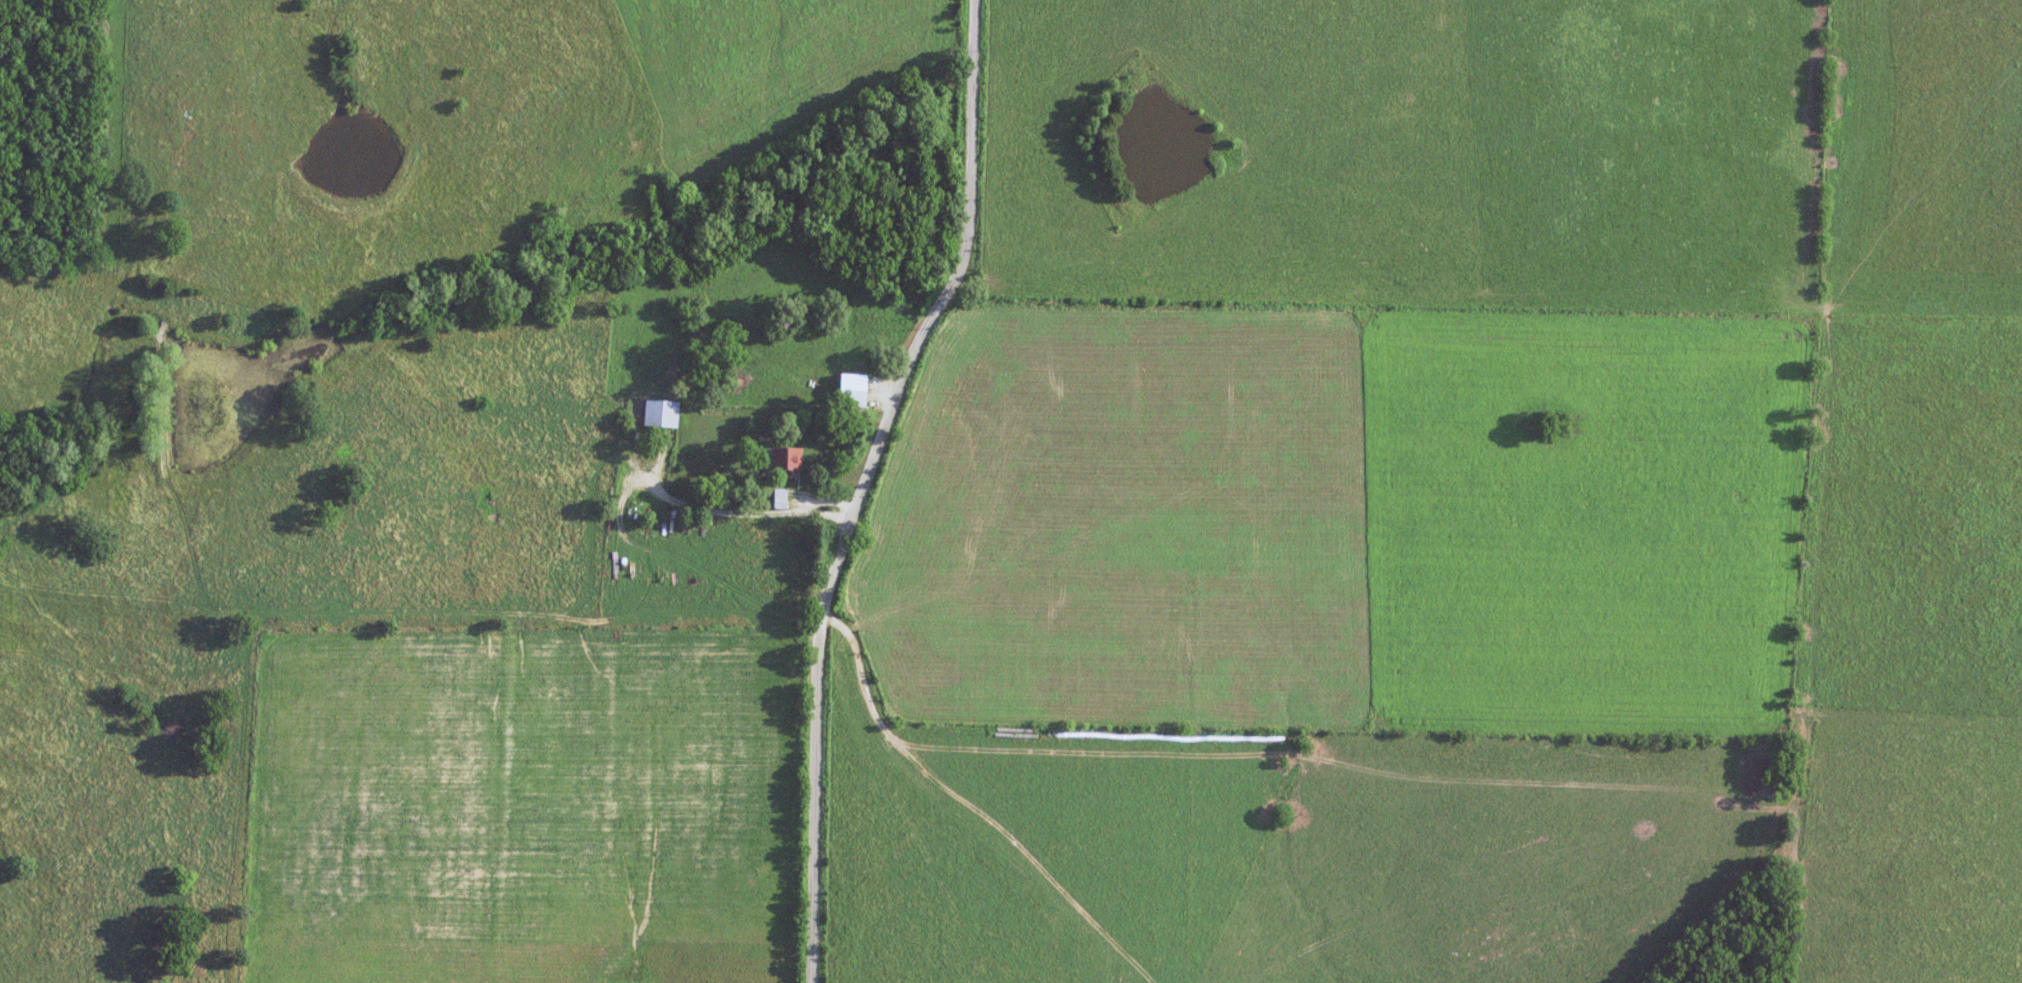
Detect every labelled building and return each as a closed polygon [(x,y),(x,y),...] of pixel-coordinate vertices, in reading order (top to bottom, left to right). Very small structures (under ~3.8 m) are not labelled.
[(868,409),(868,387),(842,387),(842,409),(868,409)] [(679,401),(646,401),(646,427),(679,428),(679,401)] [(802,448),(772,448),(772,473),(802,473),(802,448)]
